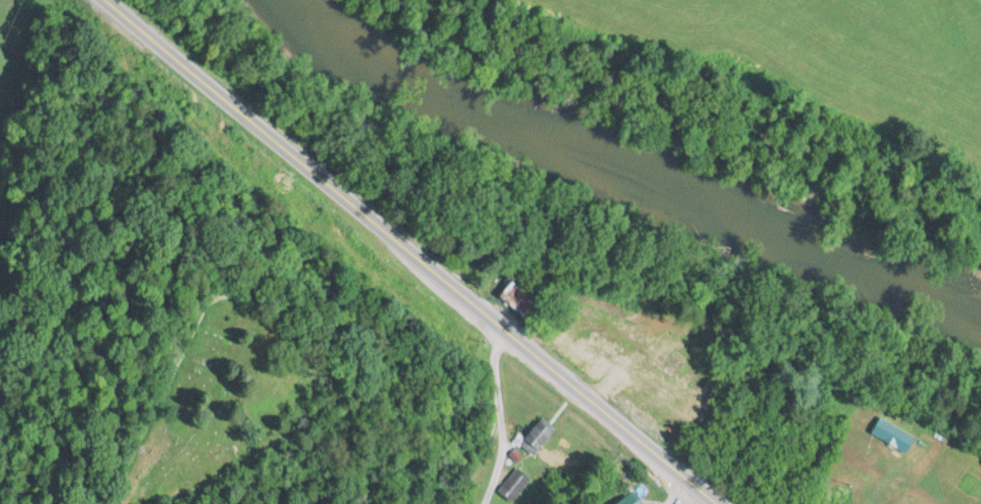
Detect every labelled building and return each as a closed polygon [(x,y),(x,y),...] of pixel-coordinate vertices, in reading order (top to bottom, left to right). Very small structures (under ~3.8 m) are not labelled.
[(517,445),(532,455),(550,429),(535,419),(517,445)] [(500,494),(513,501),(527,476),(514,469),(500,494)] [(632,490),(612,503),(643,503),(632,490)]
